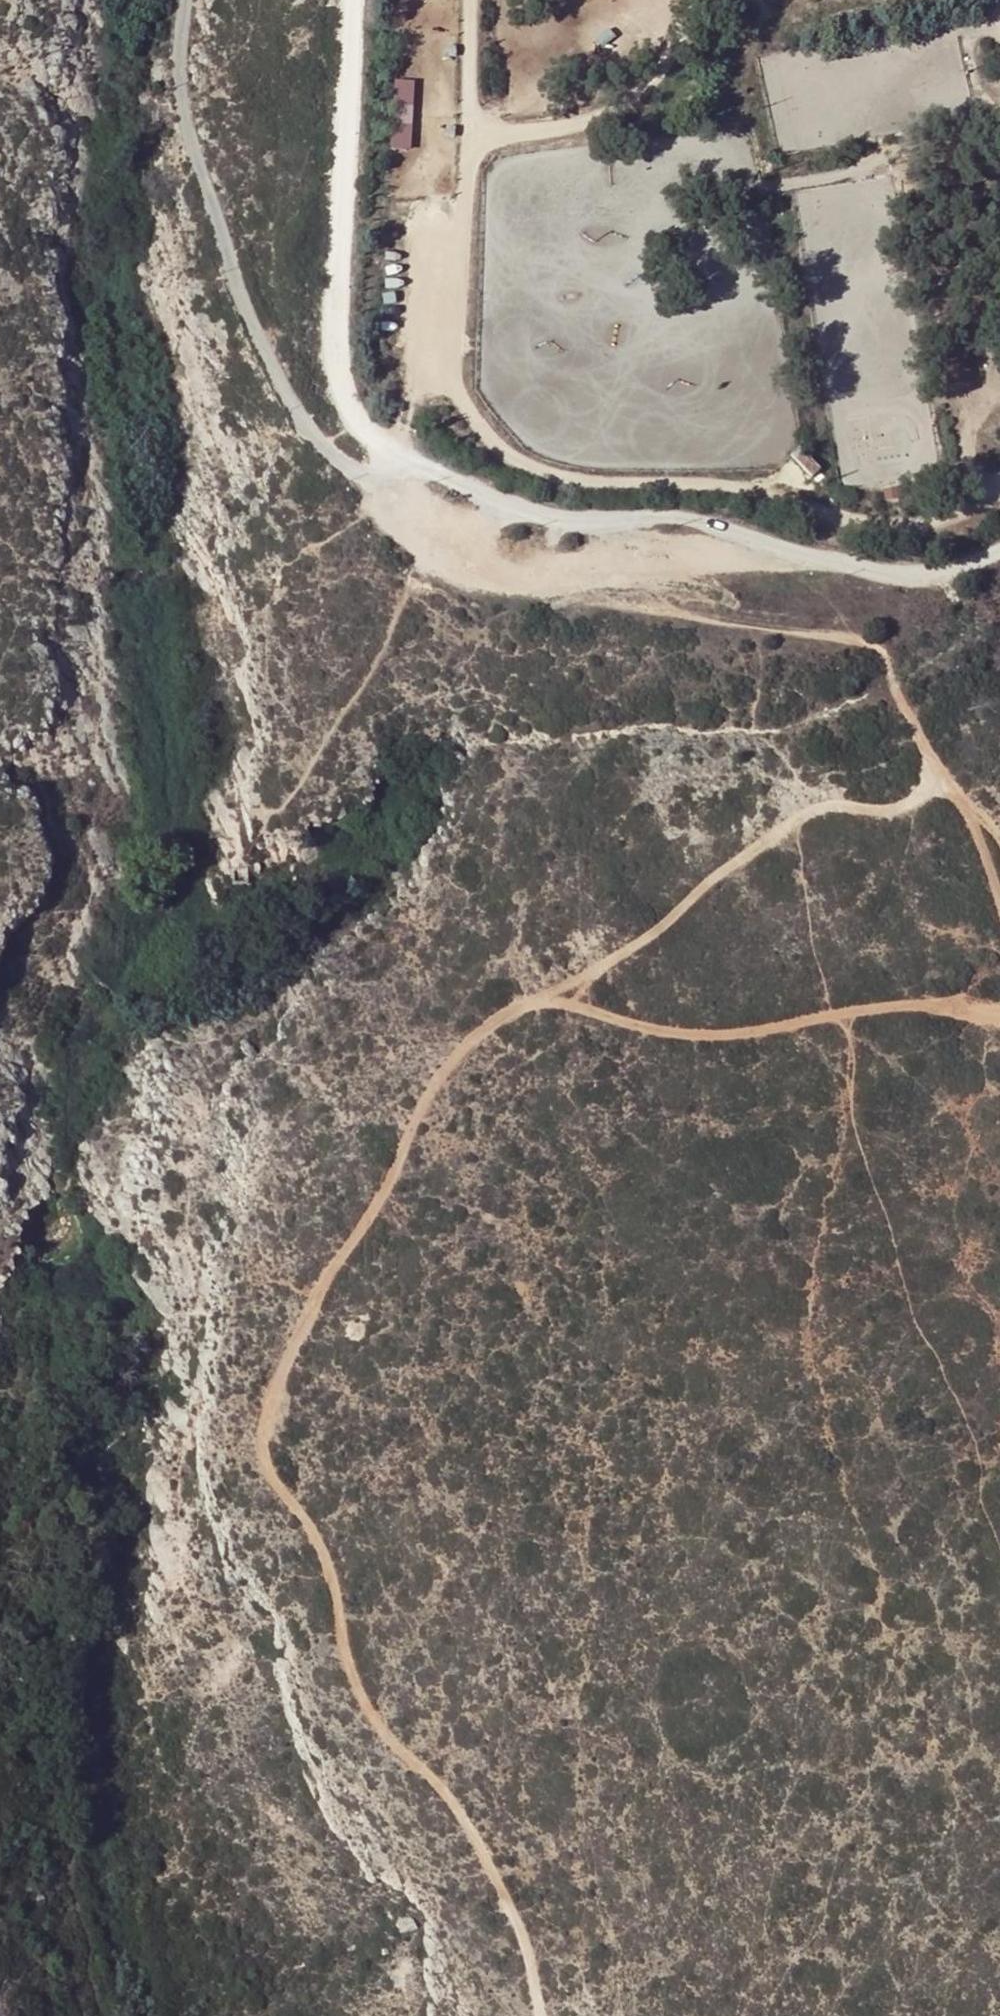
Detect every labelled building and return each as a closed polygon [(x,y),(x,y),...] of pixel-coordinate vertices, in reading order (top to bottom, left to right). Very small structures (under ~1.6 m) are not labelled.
[(415,148),(416,78),(395,77),(394,148),(415,148)]
